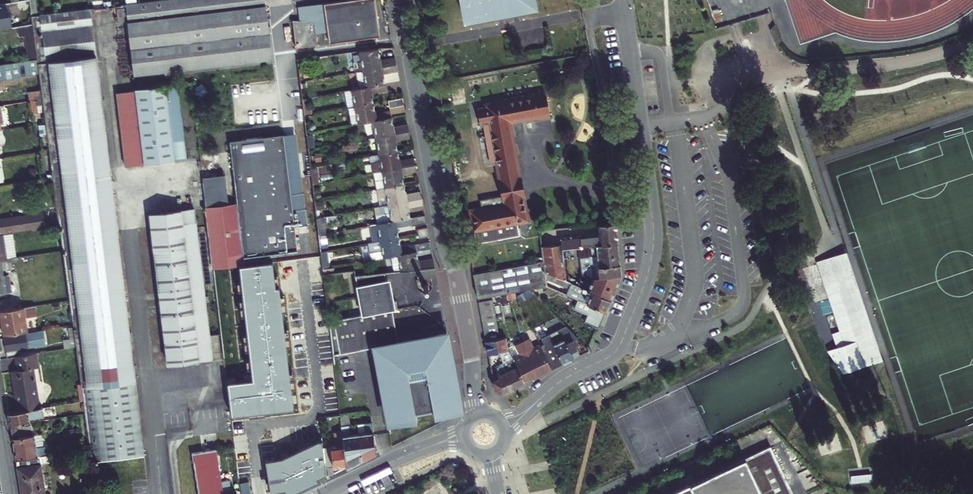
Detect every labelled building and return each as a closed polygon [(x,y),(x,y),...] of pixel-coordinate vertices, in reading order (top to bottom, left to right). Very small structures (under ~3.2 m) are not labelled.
[(134,75),(272,59),(265,0),(167,0),(161,1),(136,3),(125,5),(134,75)] [(326,23),(362,24),(377,22),(375,0),(352,0),(301,6),(303,22),(314,22),(326,23)] [(465,20),(535,7),(534,0),(461,0),(465,20)] [(0,4),(0,29),(12,28),(10,17),(12,16),(5,3),(0,4)] [(124,6),(116,7),(117,21),(126,20),(124,6)] [(39,74),(77,347),(84,400),(92,462),(145,454),(91,8),(31,15),(33,24),(37,59),(39,74)] [(379,37),(377,22),(362,24),(326,23),(314,22),(303,22),(292,21),(296,49),(317,46),(315,33),(327,32),(328,44),(379,37)] [(20,37),(26,36),(30,60),(37,59),(33,24),(22,26),(19,26),(20,37)] [(356,73),(396,66),(395,59),(380,62),(378,51),(360,53),(362,63),(354,64),(356,73)] [(39,74),(37,59),(30,60),(23,61),(25,76),(39,74)] [(25,76),(23,61),(0,65),(0,80),(25,76)] [(356,73),(359,90),(384,85),(383,75),(397,73),(396,66),(356,73)] [(384,85),(359,90),(345,92),(348,109),(355,108),(373,105),(371,95),(386,92),(384,85)] [(166,88),(166,87),(136,90),(145,167),(186,162),(178,87),(166,88)] [(30,111),(39,111),(38,90),(29,90),(30,111)] [(145,167),(136,91),(117,94),(126,169),(145,167)] [(482,123),(488,122),(496,165),(500,186),(520,182),(509,122),(538,117),(538,119),(550,117),(546,94),(534,96),(534,95),(505,100),(506,101),(485,105),(485,108),(477,109),(479,123),(482,123)] [(403,107),(402,99),(388,102),(389,109),(403,107)] [(374,114),(373,105),(355,108),(358,124),(364,124),(391,119),(390,112),(374,114)] [(391,119),(364,124),(366,131),(374,130),(376,138),(408,133),(407,126),(392,128),(391,119)] [(488,122),(482,123),(490,166),(496,165),(488,122)] [(379,155),(397,151),(395,142),(410,139),(408,133),(376,138),(379,155)] [(285,136),(230,143),(237,205),(243,259),(266,256),(297,252),(285,136)] [(373,173),(374,173),(415,166),(413,158),(399,161),(397,151),(379,155),(381,163),(371,165),(373,173)] [(377,190),(385,188),(403,185),(401,175),(416,172),(415,166),(374,173),(377,190)] [(243,259),(237,205),(229,206),(225,176),(203,179),(206,209),(214,270),(244,266),(243,264),(243,259)] [(500,186),(502,197),(522,194),(520,182),(500,186)] [(403,185),(385,188),(388,205),(421,199),(419,192),(405,195),(403,185)] [(481,209),(469,211),(473,230),(475,243),(519,236),(517,223),(528,221),(522,194),(502,197),(479,201),(481,209)] [(422,205),(421,199),(388,205),(379,206),(381,215),(375,216),(377,224),(409,218),(408,208),(422,205)] [(194,211),(151,216),(170,365),(211,360),(194,211)] [(0,235),(3,235),(32,230),(45,228),(42,214),(0,220),(0,235)] [(410,226),(425,223),(424,215),(409,218),(377,224),(380,240),(398,237),(396,227),(410,224),(410,226)] [(610,223),(598,225),(599,232),(615,230),(614,223),(610,223)] [(417,229),(417,233),(418,238),(428,236),(426,227),(417,229)] [(579,248),(589,246),(617,243),(615,230),(599,232),(587,233),(588,238),(583,239),(583,236),(563,238),(557,243),(557,246),(542,248),(543,258),(543,262),(544,272),(559,278),(565,280),(563,262),(562,249),(579,248)] [(371,259),(383,257),(398,254),(416,251),(430,248),(429,241),(414,244),(399,247),(398,237),(380,240),(368,242),(369,252),(371,259)] [(589,246),(590,257),(618,254),(617,243),(589,246)] [(580,256),(579,248),(562,249),(563,262),(580,260),(580,259),(580,256)] [(418,261),(416,251),(398,254),(401,271),(417,269),(434,267),(432,258),(418,261)] [(584,269),(591,268),(619,265),(618,254),(590,257),(583,258),(580,259),(580,260),(581,266),(584,266),(584,269)] [(846,254),(829,259),(865,366),(881,361),(846,254)] [(243,259),(243,264),(266,261),(266,256),(243,259)] [(11,259),(7,259),(0,260),(0,293),(11,292),(9,275),(3,275),(2,268),(12,266),(11,259)] [(865,366),(829,259),(817,263),(844,345),(827,351),(842,374),(865,366)] [(505,293),(513,292),(530,289),(546,286),(545,279),(544,272),(543,262),(537,263),(473,274),(477,298),(497,295),(505,293)] [(275,288),(272,263),(244,266),(214,270),(224,361),(230,405),(232,418),(295,410),(279,287),(275,288)] [(590,279),(592,279),(620,275),(619,265),(591,268),(584,269),(584,266),(581,266),(581,269),(582,275),(590,279)] [(434,267),(417,269),(419,279),(435,276),(434,267)] [(559,278),(544,272),(545,279),(556,284),(559,278)] [(389,301),(384,273),(365,276),(355,277),(363,315),(336,320),(328,321),(332,349),(333,356),(361,350),(359,343),(373,341),(374,348),(388,422),(406,418),(407,422),(416,420),(415,413),(432,410),(433,417),(443,415),(442,411),(460,408),(446,333),(429,336),(427,337),(428,342),(411,345),(410,340),(408,340),(397,342),(391,310),(396,309),(395,300),(389,301)] [(620,275),(592,279),(589,284),(580,280),(577,286),(610,300),(620,275)] [(610,300),(577,286),(572,283),(569,290),(580,294),(578,300),(591,305),(605,312),(610,300)] [(580,294),(569,290),(567,295),(578,300),(580,294)] [(479,308),(493,305),(492,299),(478,301),(479,308)] [(591,305),(578,300),(574,309),(587,314),(591,305)] [(493,305),(479,308),(480,314),(494,312),(493,305)] [(605,312),(591,305),(587,314),(584,323),(598,328),(605,312)] [(4,336),(28,332),(26,318),(37,316),(35,306),(0,311),(0,325),(2,324),(4,336)] [(494,312),(480,314),(481,321),(495,318),(494,312)] [(495,318),(481,321),(482,327),(496,325),(495,318)] [(496,325),(482,327),(483,328),(484,334),(498,331),(496,325)] [(549,352),(556,367),(572,359),(569,352),(575,349),(572,341),(576,337),(567,328),(549,337),(554,350),(549,352)] [(498,331),(484,334),(484,335),(485,340),(499,338),(498,331)] [(5,338),(8,357),(15,356),(22,355),(21,349),(41,346),(40,337),(43,337),(42,332),(5,338)] [(428,332),(407,336),(408,340),(410,340),(411,345),(428,342),(427,337),(429,336),(428,332)] [(499,338),(485,340),(487,354),(507,350),(506,347),(505,337),(499,338)] [(528,339),(521,342),(537,376),(551,369),(539,345),(532,348),(528,339)] [(373,341),(359,343),(361,350),(374,348),(373,341)] [(516,367),(523,382),(537,376),(521,342),(514,346),(519,355),(512,358),(516,367)] [(37,367),(35,353),(22,355),(15,356),(17,370),(11,371),(17,411),(38,408),(32,367),(37,367)] [(500,371),(492,375),(494,390),(501,393),(523,382),(516,367),(501,374),(500,371)] [(8,412),(10,425),(30,422),(31,422),(30,418),(57,414),(56,405),(38,408),(17,411),(8,412)] [(349,414),(340,415),(341,426),(348,425),(350,425),(349,414)] [(32,436),(30,422),(10,425),(15,460),(40,456),(49,455),(47,446),(36,448),(35,435),(32,436)] [(375,453),(374,443),(371,422),(357,424),(358,434),(361,456),(364,459),(375,453)] [(361,456),(358,434),(350,435),(348,425),(341,426),(342,431),(346,465),(346,467),(364,459),(361,456)] [(332,453),(334,466),(346,465),(342,431),(335,432),(336,445),(331,446),(332,453)] [(273,492),(287,489),(288,493),(291,493),(319,480),(319,477),(327,473),(326,467),(325,454),(323,441),(319,441),(282,458),(266,460),(273,492)] [(668,493),(793,493),(771,446),(668,493)] [(216,449),(192,453),(199,493),(231,493),(230,482),(222,483),(216,449)] [(326,467),(334,466),(332,453),(325,454),(326,467)] [(40,456),(15,460),(21,493),(46,493),(40,456)] [(83,493),(97,493),(96,486),(82,488),(83,493)]
